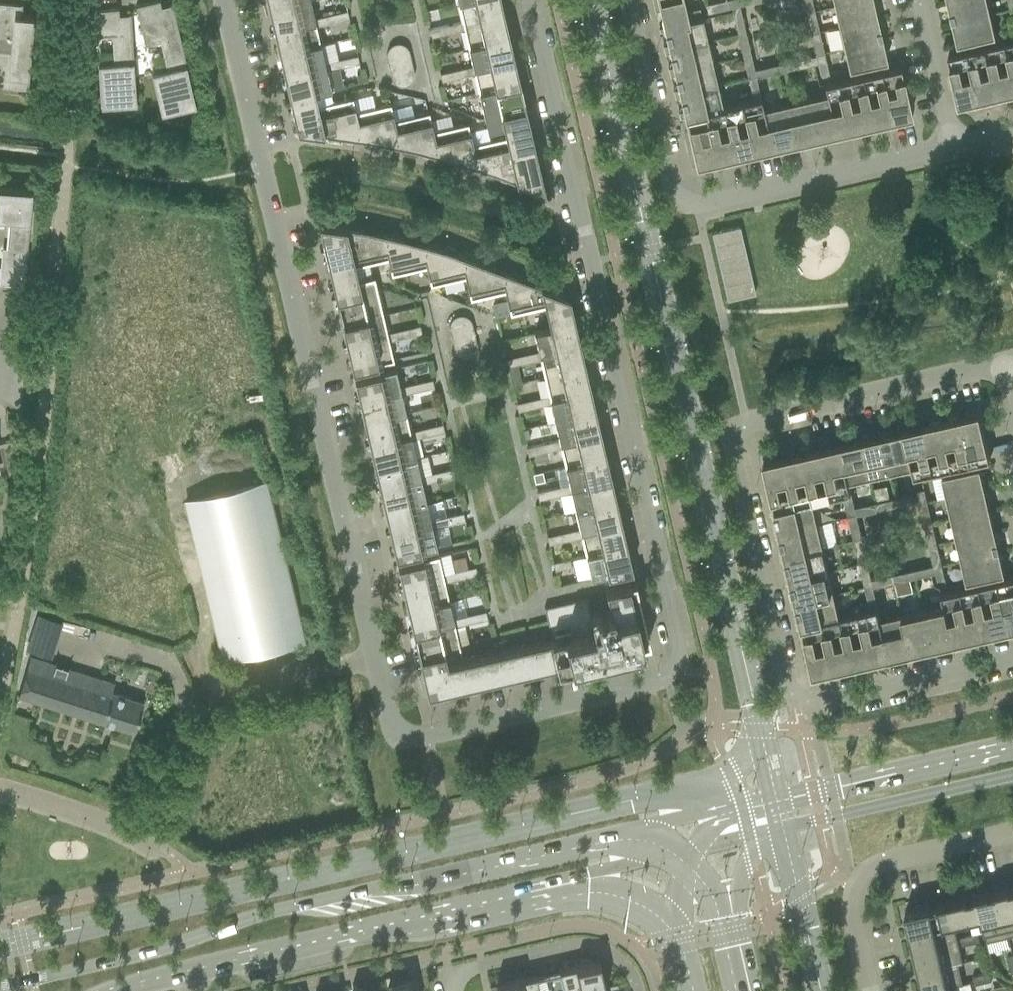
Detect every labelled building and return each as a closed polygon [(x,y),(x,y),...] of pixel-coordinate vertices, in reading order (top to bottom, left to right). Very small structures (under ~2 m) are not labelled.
[(160,113),(195,105),(172,3),(170,3),(171,6),(161,8),(159,0),(135,5),(145,45),(161,41),(167,68),(151,72),(160,113)] [(269,9),(309,0),(267,0),(269,9)] [(274,32),(315,22),(314,18),(310,0),(309,0),(269,9),(274,32)] [(504,16),(500,0),(471,0),(458,3),(462,21),(446,25),(448,33),(464,29),(463,25),(504,16)] [(653,5),(654,5),(658,4),(659,10),(663,26),(688,21),(686,11),(683,0),(652,0),(653,5)] [(705,4),(707,12),(723,8),(721,0),(705,4)] [(839,28),(876,19),(872,0),(865,0),(834,7),(839,28)] [(953,24),(991,15),(988,0),(961,0),(949,3),(953,24)] [(10,53),(9,65),(5,65),(4,82),(26,84),(25,92),(26,92),(33,16),(32,16),(32,18),(21,17),(22,3),(20,3),(20,6),(0,4),(0,52),(10,53)] [(97,63),(100,105),(136,103),(130,13),(128,13),(128,15),(119,16),(118,8),(94,9),(96,35),(113,34),(114,62),(97,63)] [(699,8),(686,11),(688,21),(701,18),(699,8)] [(732,11),(736,29),(744,27),(740,9),(732,11)] [(806,12),(809,25),(817,23),(814,10),(806,12)] [(330,14),(332,22),(349,19),(347,11),(330,14)] [(274,32),(279,54),(320,44),(316,26),(332,22),(330,14),(314,18),(315,22),(274,32)] [(991,15),(953,24),(958,44),(996,35),(991,15)] [(468,48),(509,38),(504,16),(463,25),(464,29),(468,48)] [(663,26),(668,49),(706,40),(701,18),(688,21),(663,26)] [(839,28),(843,49),(881,41),(876,19),(839,28)] [(431,37),(448,33),(446,25),(429,29),(431,37)] [(737,33),(741,51),(749,49),(745,31),(737,33)] [(458,78),(474,74),(473,70),(514,60),(509,38),(468,48),(472,66),(456,70),(458,78)] [(813,41),(816,54),(824,52),(820,39),(813,41)] [(668,49),(674,71),(711,62),(706,40),(668,49)] [(1005,41),(1012,76),(1012,40),(1005,41)] [(320,44),(279,54),(284,76),(325,67),(324,63),(338,60),(333,41),(320,44)] [(881,41),(843,49),(848,69),(886,61),(881,41)] [(986,46),(998,98),(1011,95),(1010,91),(1012,90),(1012,76),(1005,41),(986,46)] [(387,51),(386,54),(387,57),(387,61),(399,59),(395,43),(392,44),(390,46),(388,49),(387,51)] [(398,43),(395,43),(399,59),(410,56),(409,52),(408,49),(406,47),(404,45),(401,44),(398,43)] [(986,46),(968,50),(980,103),(992,100),(991,95),(997,94),(998,98),(986,46)] [(980,103),(968,50),(948,55),(960,107),(974,104),(972,99),(978,98),(979,103),(980,103)] [(742,55),(746,73),(754,71),(750,53),(742,55)] [(340,59),(342,67),(359,63),(357,55),(340,59)] [(410,56),(399,59),(401,70),(413,68),(410,56)] [(812,56),(795,59),(797,67),(814,63),(812,56)] [(325,67),(284,76),(289,98),(314,93),(330,89),(343,86),(339,68),(342,67),(340,59),(338,60),(324,63),(325,67)] [(399,59),(387,61),(390,73),(401,70),(399,59)] [(797,67),(795,59),(780,63),(781,71),(797,67)] [(474,74),(479,92),(519,82),(514,60),(473,70),(474,74)] [(818,62),(821,76),(829,74),(826,61),(818,62)] [(674,71),(679,93),(716,84),(711,62),(674,71)] [(758,68),(760,76),(776,72),(774,64),(758,68)] [(899,66),(880,70),(892,123),(893,123),(892,118),(897,117),(898,121),(912,118),(899,66)] [(413,68),(401,70),(405,86),(408,85),(410,83),(412,81),(413,78),(414,75),(414,72),(413,68)] [(401,70),(390,73),(391,77),(392,80),(394,82),(396,84),(399,86),(402,86),(405,86),(401,70)] [(442,81),(458,78),(456,70),(440,73),(442,81)] [(880,70),(861,75),(873,127),(874,127),(873,122),(879,121),(880,126),(892,123),(880,70)] [(861,75),(842,79),(855,131),(856,131),(854,127),(860,125),(861,130),(873,127),(861,75)] [(842,79),(824,83),(835,131),(841,130),(842,134),(855,131),(842,79)] [(752,99),(741,102),(752,150),(751,150),(752,155),(765,152),(764,147),(770,146),(755,80),(748,81),(752,99)] [(504,126),(501,114),(525,108),(519,82),(479,92),(487,130),(504,126)] [(679,93),(684,115),(703,111),(722,106),(716,84),(679,93)] [(297,129),(323,133),(317,106),(314,93),(289,98),(297,129)] [(821,94),(805,98),(813,136),(814,136),(826,133),(835,131),(826,93),(825,94),(821,94)] [(351,98),(317,106),(323,133),(327,133),(326,138),(340,140),(341,135),(361,138),(355,112),(351,98)] [(805,98),(783,103),(792,141),(813,136),(805,98)] [(741,102),(722,106),(733,155),(732,155),(733,159),(747,156),(746,152),(751,150),(752,150),(741,102)] [(763,108),(762,108),(770,146),(771,146),(792,141),(783,103),(766,107),(763,108)] [(379,141),(399,145),(393,120),(389,104),(355,112),(361,138),(365,139),(364,143),(378,146),(379,141)] [(722,106),(703,111),(714,159),(715,164),(728,161),(727,156),(732,155),(733,155),(722,106)] [(504,126),(506,137),(509,149),(533,143),(525,108),(501,114),(504,126)] [(703,111),(684,115),(696,168),(709,165),(708,160),(714,159),(703,111)] [(394,120),(393,120),(399,145),(403,146),(402,151),(416,153),(417,149),(437,154),(432,131),(428,112),(402,118),(394,120)] [(433,131),(432,131),(437,154),(441,155),(440,160),(454,164),(455,159),(477,166),(472,145),(467,123),(440,129),(433,131)] [(472,145),(477,166),(481,167),(479,172),(492,176),(494,172),(516,180),(509,149),(506,137),(472,145)] [(509,149),(516,180),(544,190),(533,143),(509,149)] [(10,222),(8,249),(3,248),(1,267),(23,269),(23,271),(25,271),(32,191),(0,188),(0,221),(10,222)] [(352,257),(345,226),(318,223),(327,263),(352,257)] [(365,229),(345,226),(352,257),(354,266),(383,259),(388,258),(382,233),(378,232),(379,227),(366,224),(365,229)] [(739,226),(720,230),(711,232),(726,300),(755,293),(739,226)] [(404,238),(382,233),(388,258),(392,274),(421,267),(426,266),(427,266),(421,242),(417,241),(418,237),(405,233),(404,238)] [(444,249),(421,242),(427,266),(431,284),(458,278),(465,277),(466,276),(461,255),(457,253),(458,249),(445,244),(444,249)] [(484,263),(461,255),(466,276),(471,298),(496,293),(505,291),(506,291),(501,270),(497,268),(498,264),(485,259),(484,263)] [(354,266),(352,257),(327,263),(336,298),(360,293),(357,280),(354,266)] [(545,306),(541,285),(537,283),(538,279),(525,274),(524,279),(501,270),(506,291),(511,314),(545,306)] [(357,280),(360,293),(336,298),(342,324),(383,315),(374,276),(357,280)] [(551,329),(575,323),(569,295),(541,285),(545,306),(550,328),(551,329)] [(506,299),(492,302),(495,316),(509,313),(506,299)] [(387,333),(383,315),(342,324),(347,346),(388,337),(387,333)] [(450,323),(449,326),(449,329),(450,333),(462,331),(458,315),(455,316),(453,318),(451,320),(450,323)] [(461,315),(458,315),(462,331),(473,328),(472,324),(471,321),(469,319),(467,317),(464,315),(461,315)] [(551,329),(550,328),(534,332),(538,351),(522,355),(524,363),(540,359),(539,355),(580,345),(575,323),(551,329)] [(420,325),(403,329),(405,337),(421,333),(420,325)] [(473,328),(462,331),(464,342),(476,339),(473,328)] [(403,329),(387,333),(388,337),(347,346),(352,369),(354,369),(393,360),(389,341),(405,337),(403,329)] [(462,331),(450,333),(453,345),(464,342),(462,331)] [(476,339),(464,342),(468,358),(471,357),(473,355),(475,353),(476,350),(477,347),(477,344),(476,339)] [(464,342),(453,345),(454,349),(455,352),(457,354),(459,356),(462,358),(465,358),(468,358),(464,342)] [(544,377),(585,368),(580,345),(539,355),(540,359),(544,377)] [(507,366),(524,363),(522,355),(506,358),(507,366)] [(354,378),(359,400),(400,391),(399,387),(395,368),(356,377),(354,378)] [(550,399),(590,390),(585,368),(544,377),(549,395),(532,399),(534,407),(550,403),(550,399)] [(416,383),(417,391),(434,387),(432,379),(416,383)] [(359,400),(364,422),(405,413),(401,395),(417,391),(416,383),(399,387),(400,391),(359,400)] [(555,421),(596,412),(590,390),(550,399),(550,403),(555,421)] [(518,411),(534,407),(532,399),(516,403),(518,411)] [(960,415),(959,415),(970,463),(990,459),(978,406),(965,409),(966,414),(960,415)] [(941,420),(952,468),(970,463),(959,415),(960,415),(959,411),(946,414),(947,418),(942,419),(941,420)] [(559,440),(543,443),(545,451),(561,448),(560,444),(601,434),(596,412),(555,421),(559,440)] [(364,422),(370,445),(411,435),(410,431),(405,413),(364,422)] [(923,424),(922,424),(933,472),(952,468),(941,420),(940,415),(927,418),(929,423),(924,424),(923,424)] [(910,427),(903,428),(912,466),(914,476),(933,472),(922,424),(923,424),(922,419),(909,422),(910,427)] [(426,427),(428,435),(444,431),(442,424),(426,427)] [(370,445),(375,467),(416,457),(411,439),(428,435),(426,427),(410,431),(411,435),(370,445)] [(883,433),(882,433),(890,471),(906,468),(911,467),(912,466),(903,428),(883,433)] [(862,438),(861,438),(869,476),(890,471),(882,433),(862,438)] [(565,466),(606,457),(601,434),(560,444),(561,448),(565,466)] [(839,443),(848,481),(849,481),(856,479),(869,476),(861,438),(840,443),(839,443)] [(832,440),(819,443),(820,448),(831,496),(843,493),(850,491),(848,481),(839,443),(833,445),(832,440)] [(528,455),(545,451),(543,443),(526,447),(528,455)] [(813,444),(800,447),(801,452),(812,500),(831,496),(820,448),(814,449),(813,444)] [(795,449),(781,452),(782,456),(794,504),(795,504),(812,500),(801,452),(796,453),(795,451),(795,449)] [(776,453),(763,456),(764,461),(775,508),(794,504),(782,456),(777,458),(776,453)] [(375,467),(380,489),(421,480),(420,476),(416,457),(375,467)] [(570,488),(611,479),(606,457),(565,466),(569,484),(553,488),(555,496),(571,492),(570,488)] [(942,475),(947,497),(985,488),(980,467),(942,475)] [(436,472),(438,480),(455,476),(453,468),(436,472)] [(380,489),(385,511),(426,502),(422,484),(438,480),(436,472),(420,476),(421,480),(380,489)] [(542,472),(533,474),(535,483),(544,481),(542,472)] [(575,510),(616,501),(611,479),(570,488),(571,492),(575,510)] [(186,500),(223,658),(304,639),(266,481),(186,500)] [(538,500),(555,496),(553,488),(536,492),(538,500)] [(916,490),(919,504),(927,502),(924,488),(916,490)] [(947,497),(952,518),(990,509),(985,488),(947,497)] [(850,491),(843,493),(847,511),(854,509),(850,491)] [(897,497),(898,505),(915,501),(913,494),(897,497)] [(891,499),(875,502),(877,510),(893,506),(891,499)] [(775,508),(770,510),(771,513),(775,512),(778,525),(779,527),(780,532),(795,528),(818,523),(812,500),(795,504),(794,504),(775,508)] [(565,540),(581,537),(580,533),(621,523),(616,501),(575,510),(580,529),(563,532),(565,540)] [(385,511),(391,533),(431,524),(430,520),(426,502),(385,511)] [(877,510),(875,502),(859,506),(861,514),(877,510)] [(921,511),(924,525),(932,523),(929,509),(921,511)] [(952,518),(957,539),(995,530),(990,509),(952,518)] [(463,512),(446,516),(448,524),(465,520),(463,512)] [(848,516),(852,535),(861,533),(856,515),(848,516)] [(431,524),(391,533),(396,556),(398,556),(436,547),(432,528),(448,524),(446,516),(430,520),(431,524)] [(581,537),(586,555),(626,545),(621,523),(580,533),(581,537)] [(780,532),(775,533),(776,536),(781,535),(784,550),(785,555),(795,553),(823,547),(818,523),(795,528),(780,532)] [(957,539),(962,560),(999,551),(995,530),(957,539)] [(926,532),(929,546),(937,544),(934,531),(926,532)] [(549,544),(565,540),(563,532),(547,536),(549,544)] [(854,540),(858,558),(866,556),(862,538),(854,540)] [(626,545),(586,555),(591,578),(632,568),(626,545)] [(785,555),(781,556),(781,559),(786,558),(790,573),(791,579),(795,578),(828,570),(823,547),(795,553),(785,555)] [(999,551),(962,560),(967,582),(1005,574),(999,551)] [(931,554),(934,567),(942,565),(939,552),(931,554)] [(397,565),(402,587),(444,578),(443,574),(438,555),(400,564),(397,565)] [(553,562),(555,570),(571,566),(570,558),(553,562)] [(859,563),(863,582),(871,580),(867,561),(859,563)] [(942,565),(934,567),(937,580),(945,578),(942,565)] [(459,570),(461,578),(477,574),(475,566),(459,570)] [(913,570),(915,578),(931,574),(929,566),(913,570)] [(402,587),(408,610),(449,600),(444,582),(461,578),(459,570),(443,574),(444,578),(402,587)] [(791,579),(786,580),(787,583),(792,582),(795,597),(795,598),(796,602),(834,593),(828,570),(795,578),(791,579)] [(908,571),(891,575),(893,583),(910,579),(908,571)] [(893,583),(891,575),(876,578),(878,586),(893,583)] [(997,580),(1008,628),(1009,628),(1010,633),(1011,633),(1010,628),(1012,627),(1012,577),(997,580)] [(544,607),(551,638),(557,663),(636,645),(635,639),(647,636),(634,580),(605,587),(609,608),(590,612),(586,597),(544,607)] [(997,580),(978,585),(990,632),(991,637),(992,637),(991,632),(996,631),(997,636),(1010,633),(1009,628),(1008,628),(997,580)] [(978,585),(960,589),(971,637),(972,637),(973,641),(972,637),(978,635),(979,640),(991,637),(990,632),(978,585)] [(941,594),(943,604),(952,641),(959,640),(960,644),(973,641),(972,637),(971,637),(960,589),(941,594)] [(870,613),(879,611),(874,590),(865,591),(870,613)] [(796,602),(792,603),(792,606),(795,605),(797,605),(800,620),(801,624),(802,626),(803,630),(822,626),(822,625),(840,620),(839,616),(834,593),(796,602)] [(408,610),(413,632),(454,622),(453,618),(449,600),(408,610)] [(943,604),(922,609),(931,646),(952,641),(943,604)] [(922,609),(901,614),(909,651),(931,646),(922,609)] [(486,611),(469,615),(471,622),(487,619),(486,611)] [(883,637),(888,656),(909,651),(901,614),(879,619),(883,637)] [(443,652),(446,663),(462,659),(455,626),(471,622),(469,615),(453,618),(454,622),(413,632),(419,658),(443,652)] [(882,657),(888,656),(883,637),(872,639),(869,625),(861,626),(864,641),(868,661),(869,660),(870,665),(883,662),(882,657)] [(863,662),(868,661),(864,641),(854,643),(850,629),(842,631),(845,645),(850,665),(851,669),(864,666),(863,662)] [(845,666),(850,665),(845,645),(835,648),(832,633),(823,635),(827,650),(831,669),(833,674),(846,671),(845,666)] [(516,646),(522,672),(557,663),(551,638),(516,646)] [(826,670),(831,669),(827,650),(816,652),(813,638),(805,639),(814,678),(827,675),(826,670)] [(481,655),(487,680),(522,672),(516,646),(481,655)] [(443,652),(419,658),(427,693),(451,688),(446,663),(443,652)] [(446,663),(451,688),(487,680),(481,655),(462,659),(446,663)] [(114,683),(49,662),(30,656),(18,695),(134,731),(143,702),(112,692),(114,683)] [(1010,889),(1010,887),(997,890),(1008,936),(1012,935),(1012,888),(1010,889)] [(1008,936),(997,890),(995,890),(995,892),(989,894),(989,892),(976,895),(981,915),(980,915),(986,941),(1008,936)] [(954,921),(980,915),(981,915),(976,895),(973,895),(973,897),(967,899),(967,897),(939,903),(944,924),(954,921)] [(944,924),(939,903),(937,904),(937,906),(931,907),(930,905),(905,911),(910,932),(944,924)] [(914,952),(959,942),(954,921),(944,924),(910,932),(914,952)] [(971,943),(979,941),(977,933),(969,935),(971,943)] [(969,935),(960,937),(962,945),(971,943),(969,935)] [(959,942),(914,952),(919,972),(958,963),(959,963),(963,962),(959,942)] [(559,970),(563,989),(579,986),(580,990),(619,990),(617,982),(605,984),(601,967),(599,960),(587,963),(559,970)] [(959,984),(963,983),(959,963),(958,963),(919,972),(924,990),(926,990),(958,984),(959,984)] [(983,983),(992,981),(990,972),(981,974),(983,983)] [(981,974),(972,976),(974,985),(983,983),(981,974)] [(489,986),(491,990),(539,990),(535,975),(489,986)] [(410,980),(397,983),(397,986),(387,989),(388,990),(413,990),(410,980)]
